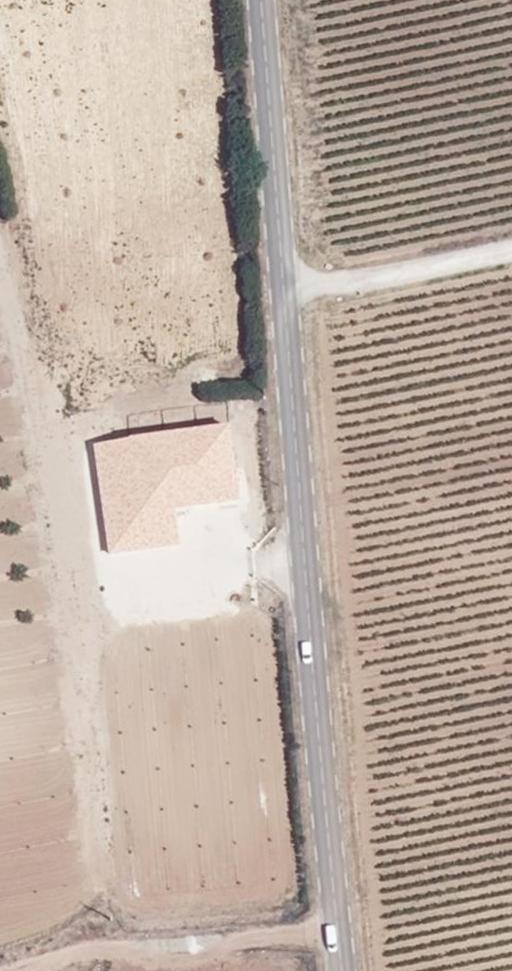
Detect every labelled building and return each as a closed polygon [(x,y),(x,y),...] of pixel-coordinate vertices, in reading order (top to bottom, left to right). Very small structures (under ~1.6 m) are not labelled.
[(173,506),(237,499),(229,428),(92,443),(104,553),(178,545),(173,506)]
